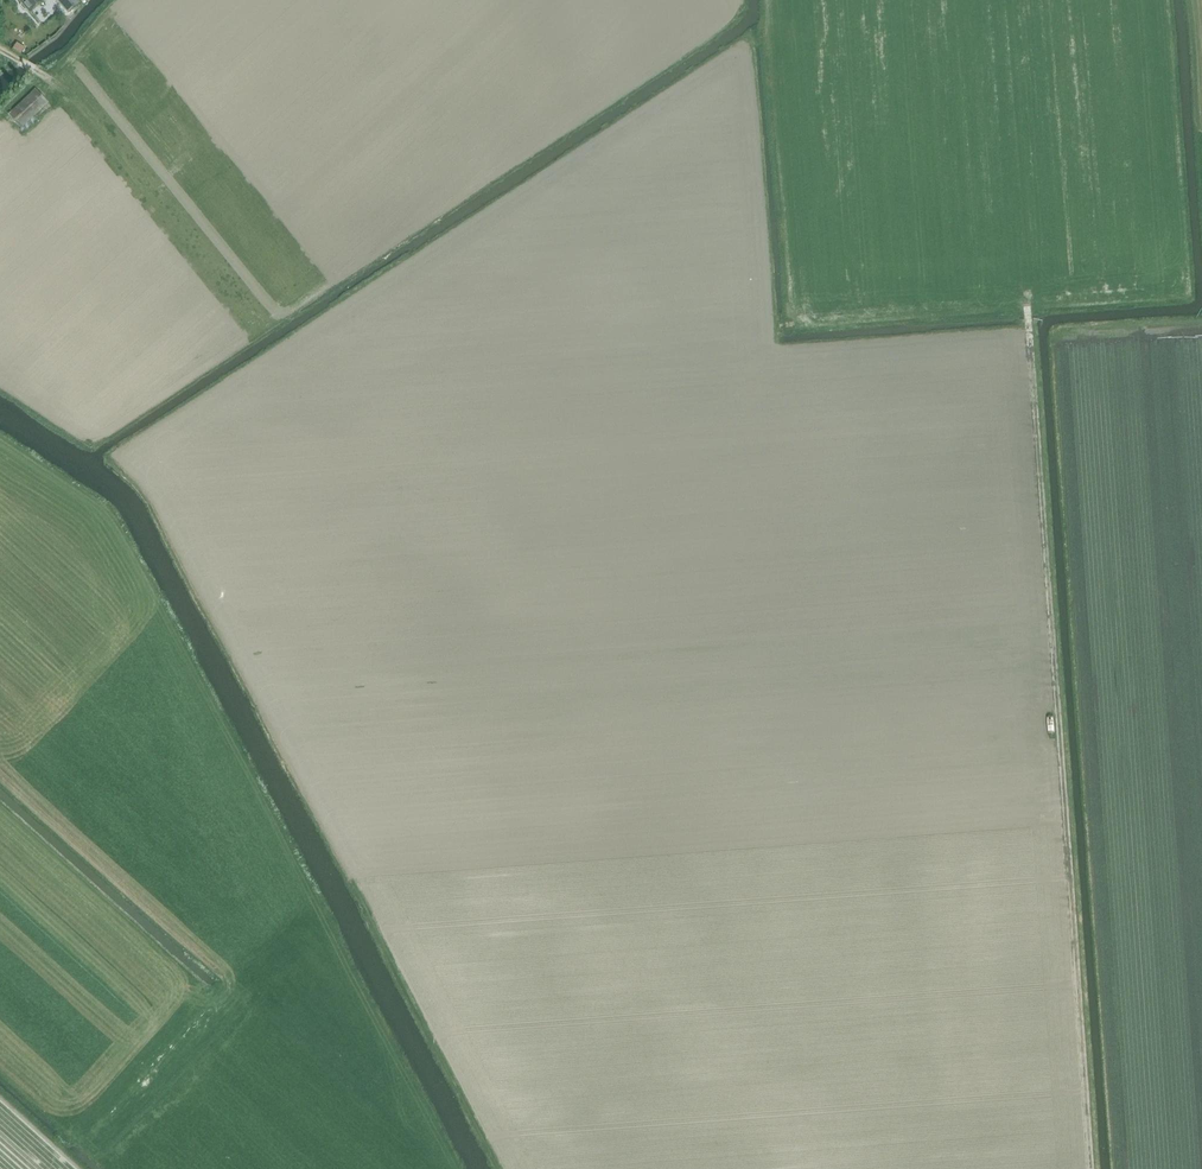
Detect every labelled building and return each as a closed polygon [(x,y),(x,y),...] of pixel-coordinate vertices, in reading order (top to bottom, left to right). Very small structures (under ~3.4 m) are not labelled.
[(42,0),(19,0),(22,3),(21,4),(21,6),(24,10),(27,10),(28,9),(30,12),(43,1),(42,0)] [(70,12),(79,4),(76,0),(60,0),(70,12)] [(10,115),(21,129),(48,105),(37,92),(10,115)]
